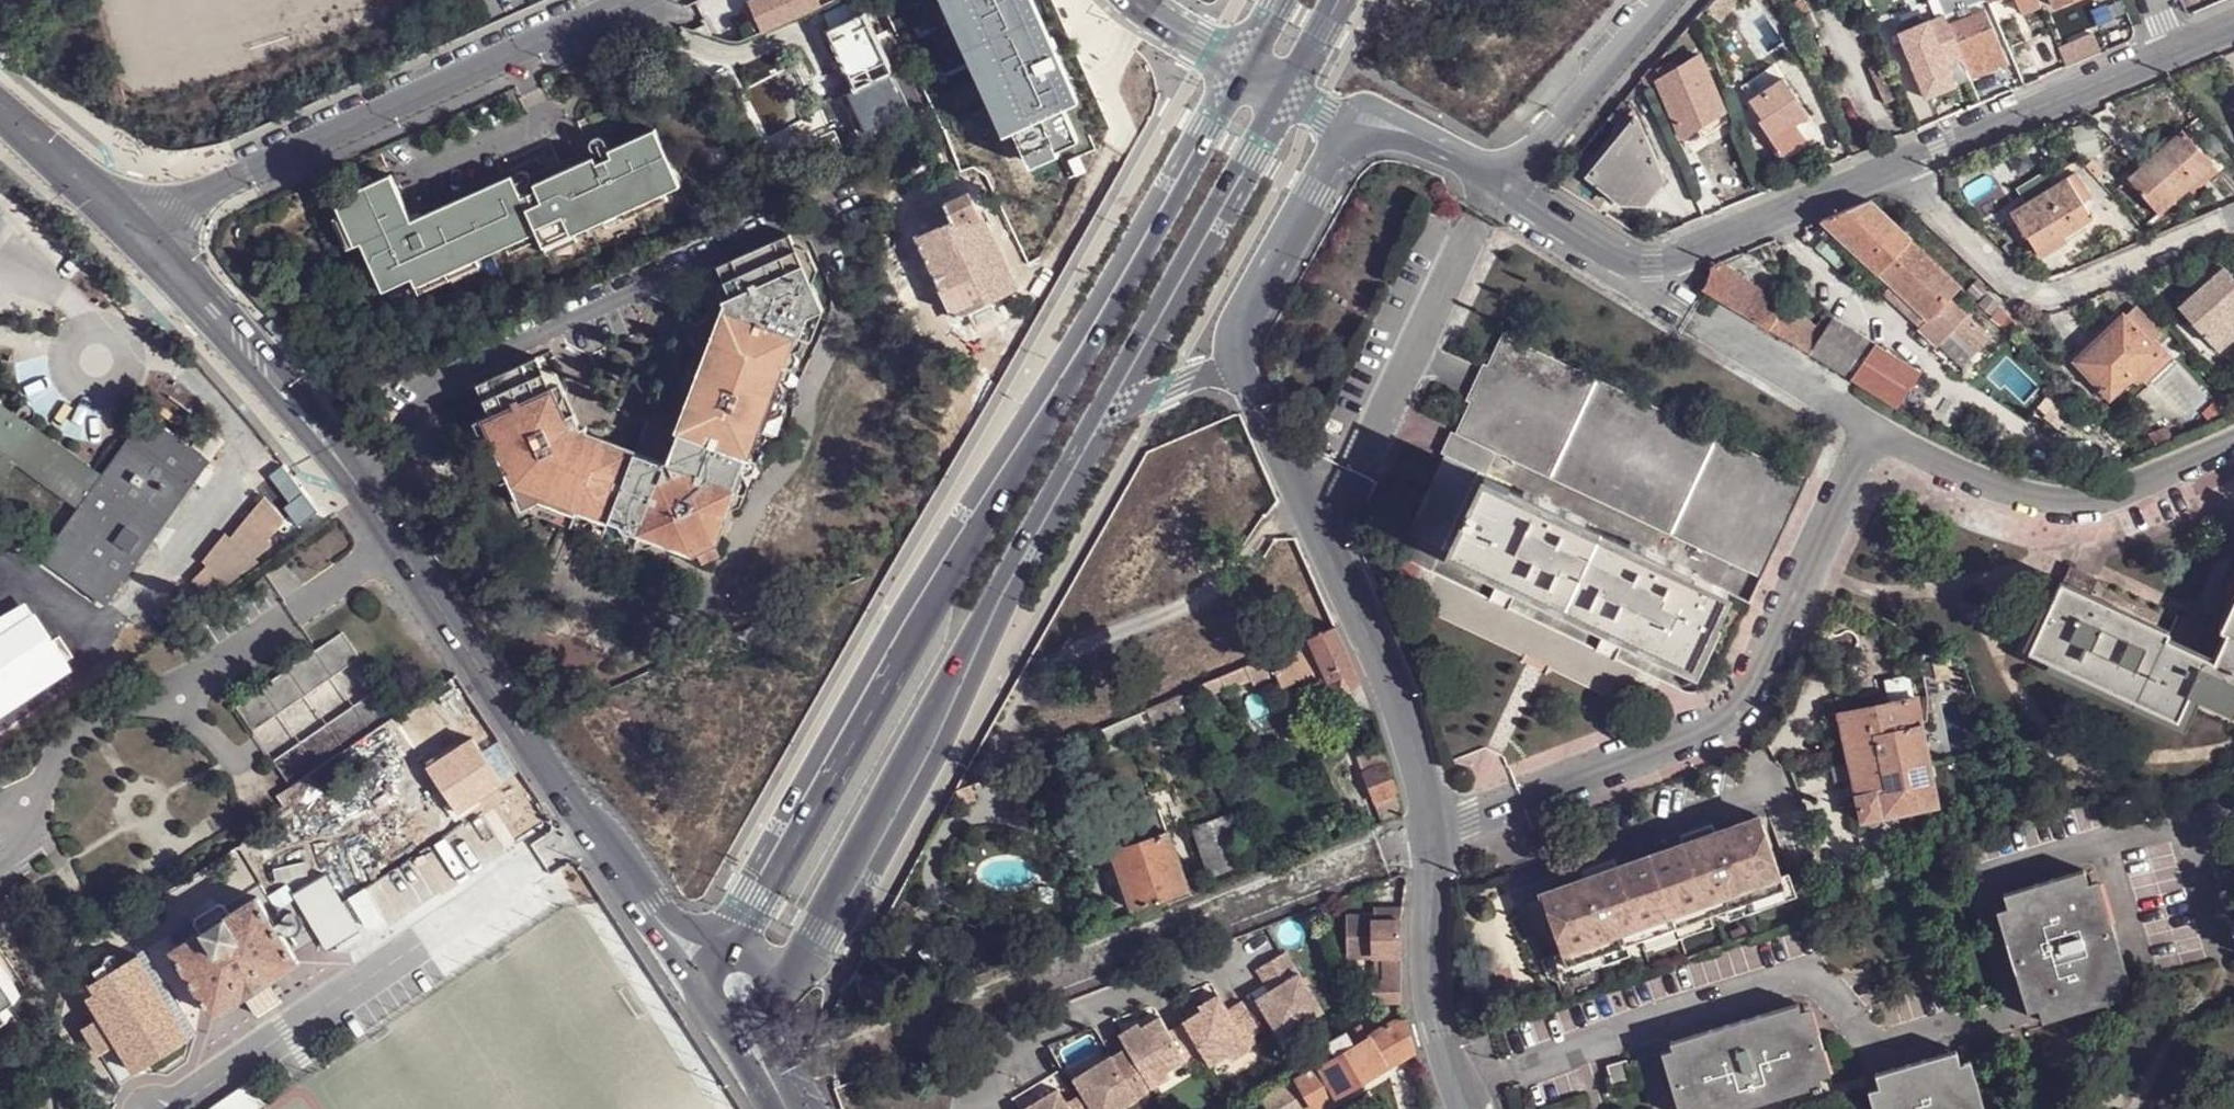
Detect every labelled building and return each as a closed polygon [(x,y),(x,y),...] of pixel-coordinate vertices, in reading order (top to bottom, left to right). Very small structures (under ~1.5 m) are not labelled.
[(826,0),(755,0),(767,27),(826,1),(826,0)] [(972,84),(1021,197),(1078,171),(1109,130),(1049,0),(933,0),(972,84)] [(1707,9),(1721,21),(1739,2),(1737,0),(1715,0),(1707,9)] [(1791,3),(1796,17),(1801,15),(1813,8),(1808,0),(1796,0),(1791,3)] [(1890,11),(1918,0),(1886,0),(1890,11)] [(1962,58),(1938,0),(1931,0),(1938,15),(1931,18),(1923,0),(1918,0),(1890,11),(1918,76),(1925,95),(1970,77),(1962,58)] [(1931,18),(1938,15),(1931,0),(1923,0),(1931,18)] [(1986,7),(1983,7),(1981,3),(1956,13),(1954,8),(1959,6),(1957,0),(1952,2),(1951,0),(1938,0),(1962,58),(2000,42),(1986,7)] [(828,27),(857,86),(882,75),(895,69),(867,11),(828,27)] [(2013,58),(2006,40),(2000,42),(1962,58),(1970,77),(2013,58)] [(1699,55),(1656,80),(1681,137),(1724,110),(1699,55)] [(1925,95),(1918,76),(1901,84),(1905,93),(1909,102),(1925,95)] [(779,78),(750,90),(773,140),(802,128),(779,78)] [(1778,164),(1823,132),(1783,78),(1748,102),(1755,113),(1746,119),(1760,140),(1770,134),(1772,138),(1765,144),(1778,164)] [(1639,106),(1634,108),(1646,136),(1651,134),(1639,106)] [(1653,194),(1664,179),(1658,162),(1646,136),(1634,108),(1586,168),(1619,196),(1633,180),(1653,194)] [(390,174),(335,201),(385,295),(413,281),(417,289),(538,233),(545,249),(682,185),(655,128),(609,151),(612,157),(585,170),(582,162),(547,178),(551,186),(522,198),(511,175),(411,222),(390,174)] [(2187,133),(2183,128),(2162,146),(2166,151),(2187,133)] [(2160,210),(2210,168),(2198,154),(2202,151),(2187,133),(2166,151),(2162,146),(2129,175),(2160,210)] [(2210,168),(2214,164),(2202,151),(2198,154),(2210,168)] [(1621,204),(1619,196),(1586,168),(1583,171),(1621,204)] [(2010,209),(2025,235),(2028,233),(2036,246),(2051,237),(2055,243),(2064,238),(2061,233),(2084,220),(2092,214),(2068,175),(2010,209)] [(1619,196),(1621,204),(1645,205),(1653,194),(1633,180),(1619,196)] [(1019,288),(973,190),(947,201),(955,218),(920,236),(945,287),(943,287),(957,319),(971,313),(999,299),(1019,288)] [(1857,247),(1930,316),(1921,326),(1938,343),(1968,311),(1950,295),(1962,283),(1872,197),(1824,216),(1831,223),(1857,247)] [(1857,247),(1831,223),(1824,230),(1827,233),(1817,244),(1841,266),(1857,247)] [(790,232),(718,264),(731,295),(724,299),(726,306),(670,459),(676,471),(670,474),(664,460),(589,432),(586,443),(563,433),(570,413),(565,415),(537,355),(477,383),(498,429),(490,431),(527,506),(541,499),(546,502),(548,496),(642,532),(645,525),(692,543),(715,532),(732,487),(738,488),(761,425),(756,423),(767,393),(773,394),(809,294),(817,292),(790,232)] [(1824,330),(1719,260),(1711,266),(1712,270),(1708,282),(1703,287),(1897,406),(1917,377),(1921,371),(1834,317),(1824,330)] [(2181,305),(2209,336),(2233,313),(2233,275),(2226,265),(2181,305)] [(971,313),(980,331),(1008,316),(999,299),(971,313)] [(2125,313),(2102,334),(2098,329),(2077,349),(2082,354),(2077,357),(2108,391),(2128,372),(2132,376),(2160,351),(2153,343),(2166,330),(2139,302),(2127,314),(2125,313)] [(1809,484),(1502,342),(1488,371),(1461,433),(1498,450),(1763,578),(1764,578),(1809,484)] [(2006,350),(1991,367),(2046,414),(2061,397),(2006,350)] [(2108,391),(2112,395),(2132,376),(2128,372),(2108,391)] [(1897,406),(1928,425),(1945,394),(1917,377),(1897,406)] [(2073,407),(2061,397),(2046,414),(2058,425),(2073,407)] [(15,455),(22,443),(36,424),(0,398),(0,475),(15,455)] [(2217,398),(2205,409),(2211,418),(2225,412),(2217,398)] [(208,458),(148,416),(106,474),(85,504),(49,555),(109,598),(208,458)] [(2171,422),(2150,431),(2157,443),(2176,435),(2171,422)] [(77,479),(89,462),(36,424),(22,443),(77,479)] [(225,435),(207,424),(196,442),(212,453),(225,435)] [(1485,477),(1498,450),(1461,433),(1448,459),(1485,477)] [(89,462),(77,479),(22,443),(15,455),(85,504),(106,474),(89,462)] [(1415,531),(1452,549),(1485,477),(1448,459),(1415,531)] [(1452,549),(1457,551),(1490,480),(1485,477),(1452,549)] [(1490,480),(1457,551),(1505,575),(1509,576),(1520,582),(1524,585),(1611,625),(1615,627),(1632,635),(1697,667),(1728,595),(1691,577),(1693,573),(1632,542),(1630,545),(1584,524),(1587,520),(1524,491),(1523,494),(1490,480)] [(267,490),(234,530),(227,525),(201,555),(207,560),(192,578),(215,597),(300,537),(267,490)] [(2065,584),(2094,596),(2099,581),(2073,567),(2065,584)] [(1424,608),(1624,708),(1631,690),(1639,674),(1619,661),(1604,653),(1599,650),(1512,609),(1508,607),(1497,602),(1492,599),(1440,575),(1432,594),(1424,608)] [(2191,696),(2199,700),(2233,715),(2233,604),(2221,631),(2227,635),(2215,663),(2196,655),(2169,640),(2171,634),(2094,596),(2065,584),(2061,581),(2041,627),(2029,651),(2055,664),(2179,722),(2191,696)] [(2171,634),(2200,647),(2207,632),(2178,618),(2171,634)] [(2029,651),(2041,627),(2035,623),(2024,648),(2029,651)] [(1339,629),(1313,638),(1326,668),(1332,682),(1355,690),(1362,683),(1339,629)] [(2169,640),(2196,655),(2200,647),(2171,634),(2169,640)] [(368,661),(353,636),(243,707),(258,730),(368,661)] [(1330,685),(1310,640),(1246,668),(1254,685),(1276,676),(1282,688),(1302,679),(1309,694),(1330,685)] [(2055,664),(2051,672),(2183,734),(2184,734),(2179,722),(2055,664)] [(1224,677),(1228,687),(1246,680),(1241,671),(1224,677)] [(403,714),(389,691),(279,761),(294,784),(341,754),(403,714)] [(1148,710),(1155,724),(1191,709),(1185,694),(1148,710)] [(2184,734),(2199,700),(2191,696),(2179,722),(2184,734)] [(1841,717),(1862,826),(1941,809),(1918,701),(1841,717)] [(430,768),(458,811),(508,783),(479,738),(430,768)] [(1365,765),(1379,802),(1401,794),(1389,756),(1365,765)] [(1401,794),(1379,802),(1382,811),(1386,822),(1403,816),(1406,810),(1401,794)] [(1248,859),(1230,810),(1198,821),(1218,870),(1248,859)] [(1134,826),(1140,840),(1170,829),(1165,815),(1134,826)] [(1588,885),(1542,902),(1560,953),(1540,960),(1547,977),(1562,982),(1570,980),(1567,970),(1783,892),(1757,823),(1713,839),(1715,846),(1685,856),(1682,850),(1616,875),(1618,880),(1590,890),(1588,885)] [(1135,910),(1191,890),(1188,879),(1170,829),(1140,840),(1113,850),(1135,910)] [(1713,839),(1682,850),(1685,856),(1715,846),(1713,839)] [(1616,875),(1588,885),(1590,890),(1618,880),(1616,875)] [(2086,876),(2006,899),(2008,912),(2040,1016),(2044,1029),(2124,1004),(2121,990),(2089,888),(2086,876)] [(2089,888),(2121,990),(2130,988),(2098,886),(2089,888)] [(300,960),(259,894),(230,912),(205,930),(176,947),(216,1012),(300,960)] [(200,922),(205,930),(230,912),(224,903),(217,903),(200,914),(200,922)] [(2040,1016),(2008,912),(1997,915),(2030,1020),(2040,1016)] [(1404,924),(1378,925),(1377,961),(1393,962),(1391,985),(1374,986),(1374,1007),(1379,1006),(1404,1005),(1404,924)] [(1240,942),(1212,952),(1215,958),(1243,948),(1240,942)] [(132,1073),(187,1041),(137,954),(81,986),(132,1073)] [(1296,972),(1287,956),(1259,973),(1268,990),(1296,972)] [(1393,962),(1377,961),(1371,960),(1370,986),(1374,986),(1391,985),(1393,962)] [(24,997),(0,962),(0,1013),(24,997)] [(1299,980),(1266,999),(1276,1017),(1269,1021),(1282,1042),(1321,1017),(1299,980)] [(1266,999),(1258,1005),(1269,1021),(1276,1017),(1266,999)] [(1189,1032),(1206,1060),(1213,1071),(1231,1060),(1235,1066),(1254,1053),(1251,1047),(1265,1037),(1246,1003),(1230,1015),(1212,1024),(1209,1019),(1189,1032)] [(1212,1024),(1230,1015),(1223,1004),(1206,1015),(1209,1019),(1212,1024)] [(1818,1091),(1827,1089),(1823,1076),(1807,1019),(1804,1009),(1675,1047),(1679,1059),(1693,1108),(1757,1108),(1818,1091)] [(1807,1019),(1823,1076),(1834,1073),(1817,1018),(1807,1019)] [(1331,1047),(1333,1051),(1326,1057),(1332,1064),(1300,1083),(1315,1108),(1323,1108),(1418,1056),(1409,1024),(1396,1028),(1357,1050),(1349,1038),(1331,1047)] [(1147,1039),(1151,1045),(1132,1055),(1150,1086),(1156,1096),(1175,1083),(1171,1077),(1188,1066),(1190,1071),(1206,1060),(1189,1032),(1175,1040),(1167,1027),(1147,1039)] [(1145,1036),(1128,1047),(1132,1055),(1151,1045),(1147,1039),(1145,1036)] [(1132,1055),(1097,1077),(1101,1084),(1086,1093),(1096,1108),(1137,1108),(1145,1104),(1137,1094),(1150,1086),(1132,1055)] [(1881,1079),(1885,1091),(1890,1108),(1978,1108),(1966,1067),(1962,1055),(1881,1079)] [(1679,1059),(1668,1062),(1681,1108),(1693,1108),(1679,1059)] [(1611,1070),(1617,1093),(1638,1086),(1632,1064),(1611,1070)] [(1978,1108),(1990,1108),(1976,1065),(1966,1067),(1978,1108)] [(1101,1084),(1097,1077),(1081,1088),(1086,1093),(1101,1084)] [(1300,1083),(1298,1080),(1264,1099),(1270,1108),(1315,1108),(1300,1083)] [(1885,1091),(1874,1095),(1878,1108),(1890,1108),(1885,1091)] [(1064,1096),(1044,1108),(1072,1108),(1064,1096)]
